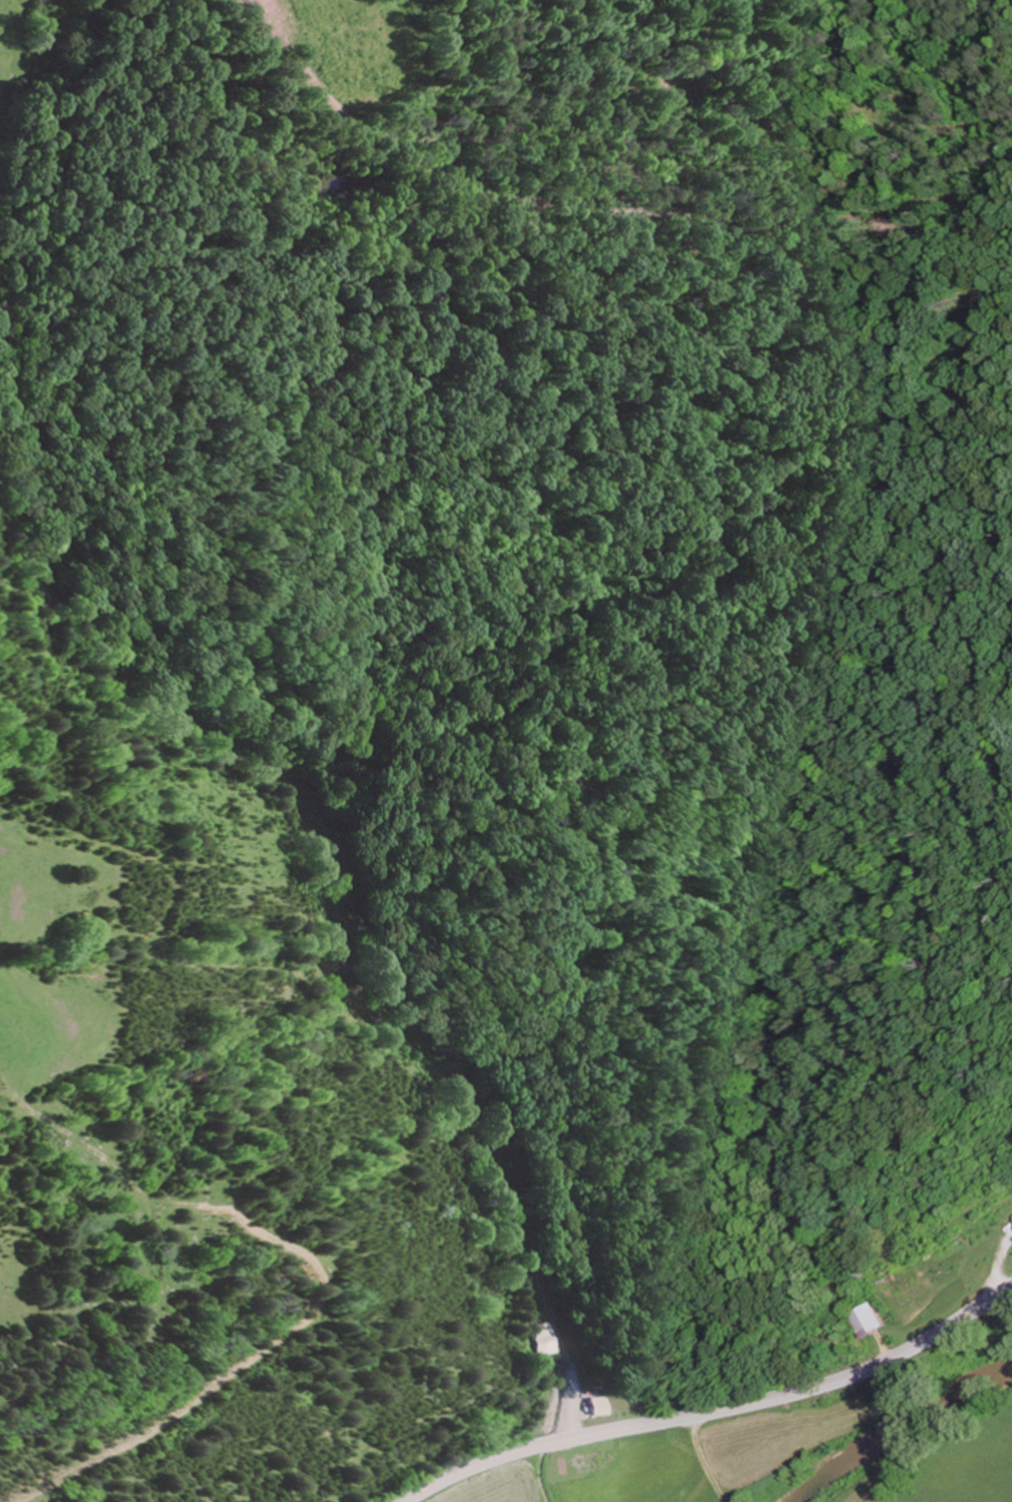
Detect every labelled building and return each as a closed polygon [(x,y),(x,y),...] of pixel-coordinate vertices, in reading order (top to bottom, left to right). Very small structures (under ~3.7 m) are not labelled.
[(890,1323),(875,1300),(853,1315),(868,1338),(890,1323)] [(541,1356),(564,1352),(558,1321),(535,1325),(541,1356)] [(595,1396),(595,1414),(611,1414),(611,1396),(595,1396)]
